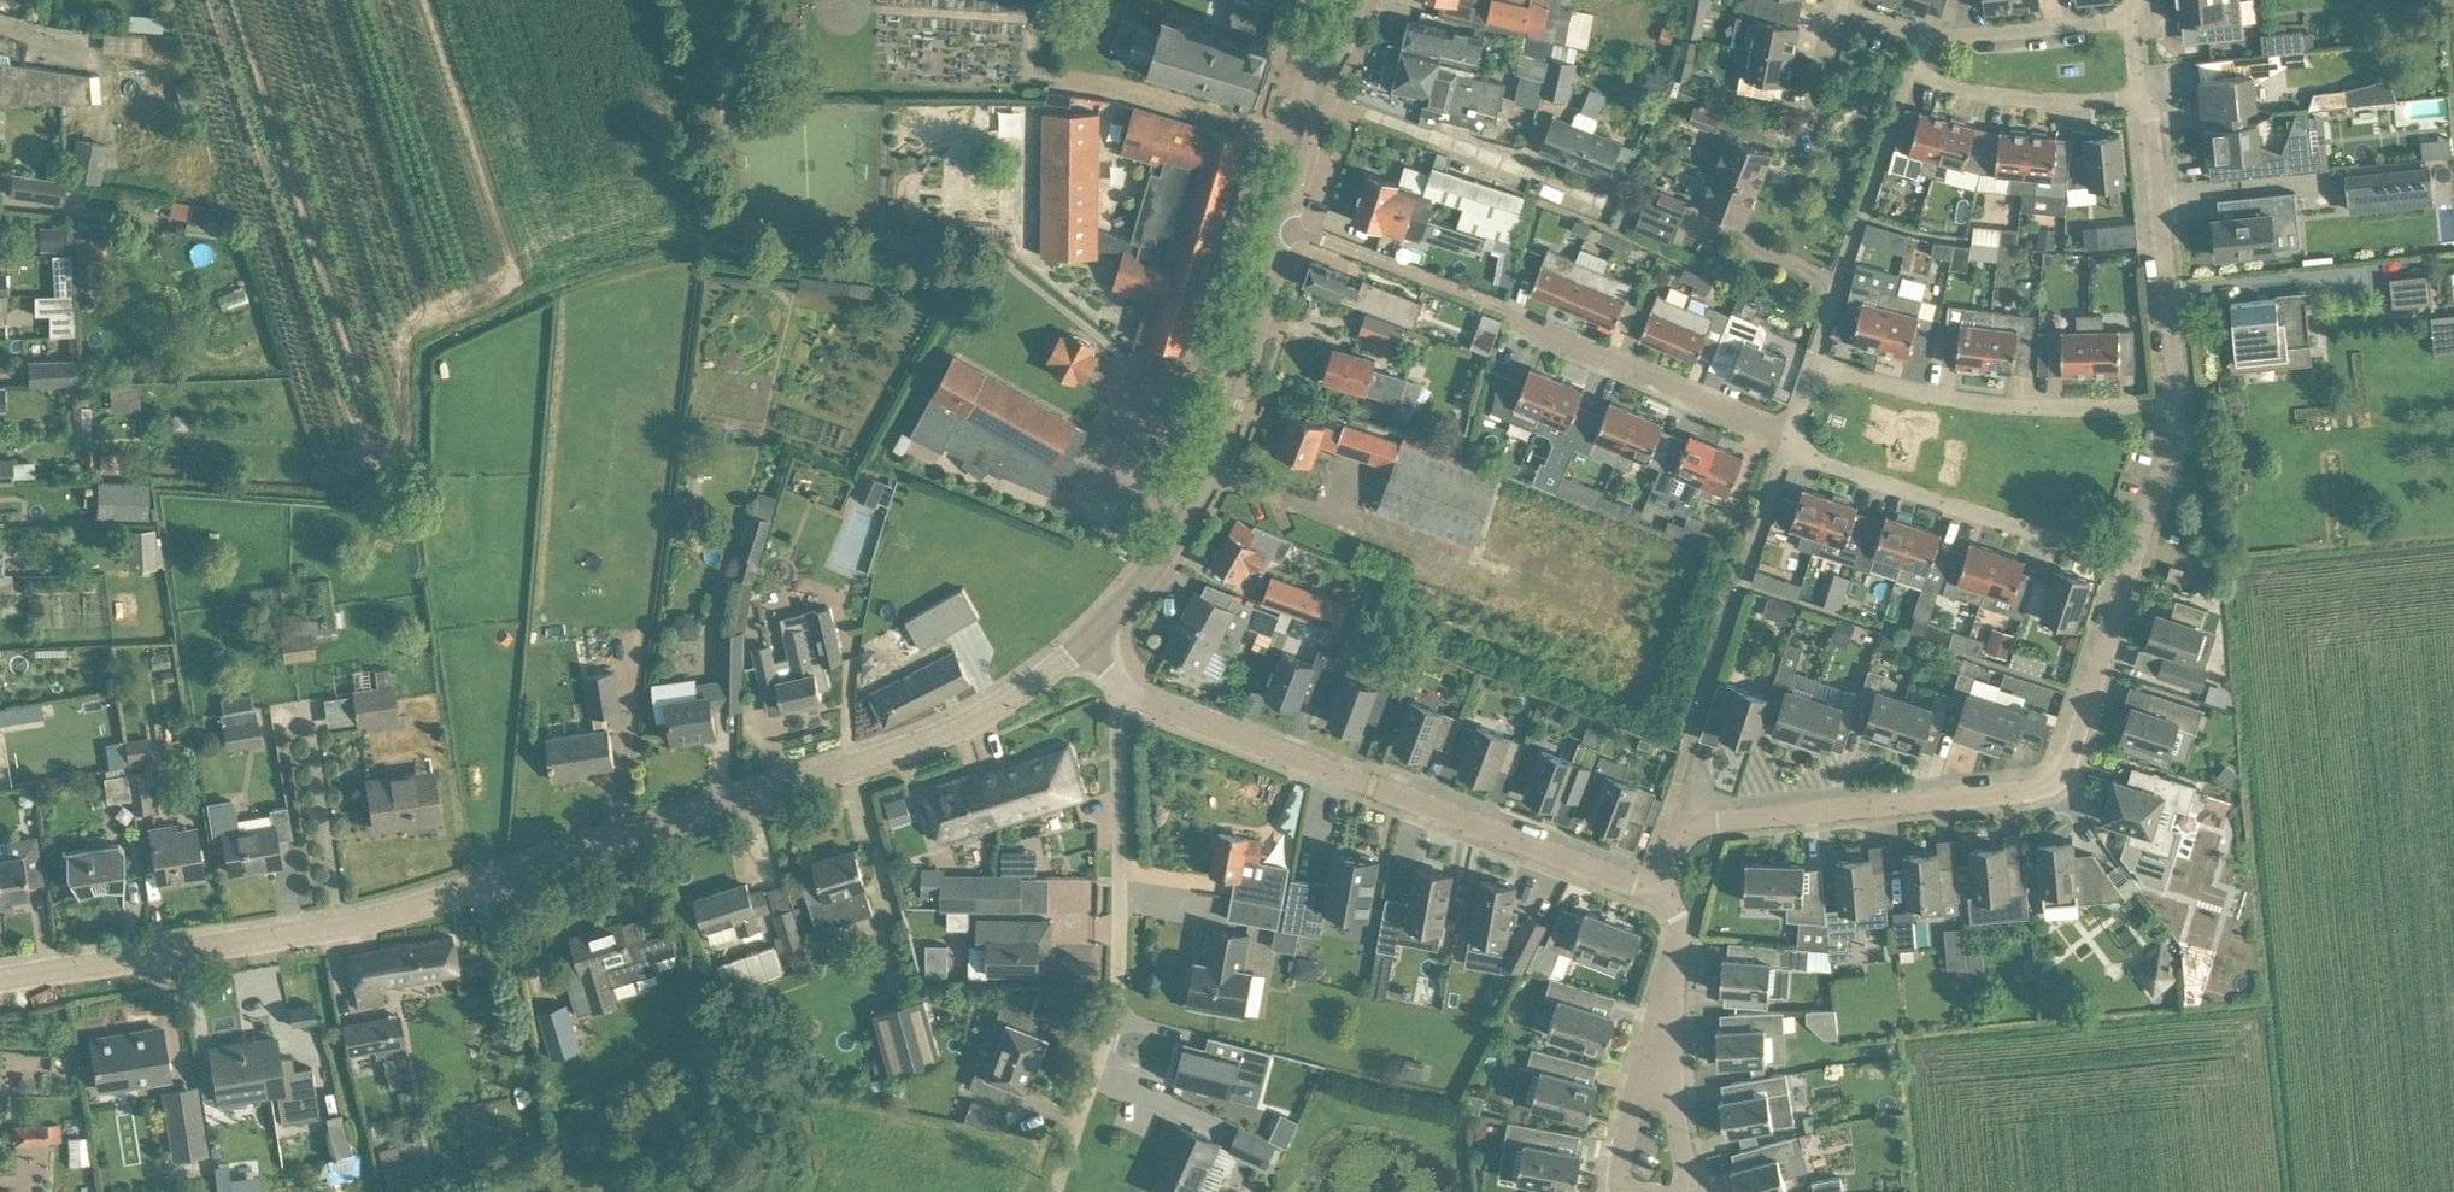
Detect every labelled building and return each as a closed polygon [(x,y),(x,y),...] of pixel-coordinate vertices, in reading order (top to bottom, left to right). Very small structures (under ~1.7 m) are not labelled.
[(1113,46),(1151,58),(1146,74),(1172,82),(1173,77),(1234,95),(1233,100),(1234,103),(1236,106),(1243,108),(1250,104),(1252,95),(1258,97),(1262,83),(1266,84),(1271,69),(1271,67),(1267,66),(1271,52),(1266,50),(1267,46),(1270,36),(1254,31),(1255,29),(1263,0),(1236,0),(1232,15),(1233,15),(1232,22),(1228,35),(1189,23),(1190,18),(1165,11),(1160,27),(1121,16),(1113,46)] [(1439,13),(1463,18),(1527,32),(1526,34),(1554,40),(1556,41),(1566,43),(1566,42),(1587,46),(1595,12),(1574,7),(1575,0),(1442,0),(1439,13)] [(1684,33),(1701,36),(1709,0),(1690,0),(1684,33)] [(1898,4),(1925,13),(1929,0),(1899,0),(1898,4)] [(2014,8),(2013,0),(1984,0),(1985,11),(2014,8)] [(2175,4),(2178,3),(2179,17),(2180,21),(2207,19),(2209,39),(2244,36),(2241,0),(2175,0),(2175,4)] [(1766,20),(1769,5),(1743,1),(1740,16),(1756,19),(1751,48),(1794,56),(1800,26),(1766,20)] [(1442,50),(1474,57),(1474,56),(1479,57),(1484,37),(1447,28),(1447,27),(1409,19),(1403,45),(1390,42),(1390,43),(1441,55),(1442,50)] [(1663,25),(1660,40),(1671,43),(1675,28),(1663,25)] [(2263,53),(2303,49),(2301,29),(2261,33),(2263,53)] [(1545,78),(1554,40),(1526,34),(1521,54),(1535,57),(1531,75),(1521,72),(1521,73),(1545,78)] [(1682,38),(1674,77),(1691,80),(1700,42),(1682,38)] [(1555,41),(1556,41),(1554,40),(1545,78),(1542,94),(1570,100),(1578,63),(1551,57),(1555,41)] [(1470,74),(1474,57),(1442,50),(1441,55),(1390,43),(1380,85),(1405,91),(1403,97),(1424,102),(1421,113),(1483,127),(1486,117),(1497,119),(1498,115),(1533,123),(1537,106),(1539,107),(1542,93),(1542,94),(1545,78),(1521,73),(1515,101),(1502,98),(1505,82),(1470,74)] [(1788,85),(1794,56),(1751,48),(1745,75),(1741,74),(1738,91),(1757,94),(1780,99),(1783,84),(1788,85)] [(2281,65),(2282,67),(2284,66),(2313,64),(2303,50),(2303,49),(2263,53),(2263,54),(2220,58),(2222,77),(2200,79),(2203,113),(2256,107),(2253,81),(2281,65)] [(59,70),(0,61),(0,105),(91,103),(90,74),(59,70)] [(1644,66),(1637,85),(1661,93),(1667,75),(1644,66)] [(1071,105),(1072,94),(1048,90),(1047,96),(1046,102),(1071,105)] [(2347,92),(2314,96),(2308,113),(2349,108),(2347,92)] [(1246,138),(1223,132),(1210,128),(1134,106),(1121,151),(1155,161),(1132,239),(1098,229),(1100,112),(1044,111),(1043,255),(1098,256),(1098,249),(1124,250),(1113,287),(1149,298),(1144,314),(1137,337),(1184,351),(1246,138)] [(1694,107),(1688,121),(1715,131),(1721,117),(1694,107)] [(1933,175),(1948,118),(1945,117),(1946,115),(1932,111),(1931,113),(1922,111),(1922,109),(1921,109),(1914,135),(1900,131),(1889,170),(1891,170),(1891,169),(1919,177),(1920,171),(1933,175)] [(1623,143),(1594,131),(1598,122),(1596,117),(1580,110),(1576,112),(1572,123),(1553,115),(1539,151),(1609,178),(1623,143)] [(2231,159),(2232,178),(2321,168),(2316,119),(2310,119),(2310,113),(2297,115),(2282,155),(2260,148),(2257,122),(2205,127),(2208,161),(2231,159)] [(1980,171),(1983,154),(1970,150),(1977,124),(1975,124),(1975,125),(1966,123),(1967,120),(1952,116),(1951,119),(1948,118),(1933,175),(1945,178),(1950,163),(1980,171)] [(2023,192),(2029,133),(2026,133),(2026,130),(2011,129),(2010,131),(2001,130),(2001,129),(2000,129),(1997,155),(1983,154),(1980,171),(2011,174),(2009,190),(2023,192)] [(2067,180),(2069,163),(2055,161),(2057,135),(2056,135),(2056,136),(2047,135),(2047,132),(2032,131),(2032,134),(2029,133),(2023,192),(2021,208),(2065,213),(2067,194),(2067,187),(2067,180)] [(2067,180),(2067,187),(2124,181),(2120,133),(2085,136),(2087,151),(2070,152),(2069,163),(2067,180)] [(1713,171),(1758,189),(1773,152),(1728,135),(1713,171)] [(75,138),(69,179),(101,184),(107,143),(75,138)] [(1368,172),(1360,195),(1429,218),(1436,199),(1463,208),(1456,227),(1486,236),(1513,245),(1522,195),(1507,190),(1433,166),(1425,191),(1415,187),(1368,172)] [(1745,224),(1758,189),(1713,171),(1700,206),(1745,224)] [(2433,172),(2347,181),(2351,216),(2436,207),(2433,172)] [(61,205),(64,182),(11,174),(8,197),(61,205)] [(1688,201),(1661,191),(1650,187),(1634,229),(1671,244),(1688,201)] [(2299,226),(2295,191),(2243,196),(2244,214),(2214,218),(2218,255),(2275,249),(2273,229),(2299,226)] [(1360,195),(1353,218),(1374,225),(1372,229),(1383,232),(1384,228),(1421,241),(1423,236),(1462,249),(1464,243),(1482,249),(1486,236),(1456,227),(1429,218),(1360,195)] [(171,200),(169,216),(186,219),(186,220),(226,227),(229,210),(189,203),(171,200)] [(1557,212),(1553,222),(1566,227),(1570,217),(1557,212)] [(1576,219),(1571,230),(1586,236),(1587,234),(1591,225),(1576,219)] [(1868,221),(1862,240),(1904,252),(1909,234),(1868,221)] [(2100,247),(2138,243),(2136,221),(2098,225),(2100,247)] [(1591,225),(1587,234),(1599,239),(1599,240),(1614,247),(1618,236),(1604,229),(1604,231),(1591,225)] [(2040,227),(2037,247),(2055,249),(2057,229),(2040,227)] [(63,228),(38,228),(38,251),(63,252),(63,228)] [(2000,244),(2015,245),(2016,233),(2001,232),(2000,244)] [(1618,236),(1614,247),(1629,253),(1633,242),(1618,236)] [(105,240),(74,242),(75,266),(107,264),(105,240)] [(1492,240),(1489,249),(1502,253),(1499,266),(1509,268),(1513,247),(1492,240)] [(1951,258),(1954,243),(1934,241),(1932,254),(1951,258)] [(1954,243),(1951,258),(1950,267),(1967,270),(1971,245),(1954,243)] [(2015,245),(2000,244),(1999,244),(1997,261),(2015,263),(2017,246),(2015,245)] [(1558,304),(1577,259),(1550,248),(1550,247),(1549,246),(1529,294),(1531,294),(1531,293),(1558,304)] [(2058,252),(2043,250),(2042,264),(2048,267),(2057,261),(2058,252)] [(2104,271),(2104,258),(2090,258),(2090,271),(2104,271)] [(1585,315),(1604,271),(1577,259),(1558,304),(1585,315)] [(1313,260),(1304,284),(1327,293),(1391,318),(1399,297),(1380,290),(1377,296),(1346,284),(1350,274),(1313,260)] [(1853,281),(1895,285),(1897,267),(1854,263),(1853,281)] [(1684,267),(1680,277),(1695,283),(1699,273),(1684,267)] [(1604,271),(1585,315),(1612,326),(1612,328),(1613,328),(1633,281),(1631,280),(1631,282),(1604,271)] [(1715,280),(1699,273),(1695,283),(1710,289),(1715,280)] [(2433,302),(2430,273),(2390,277),(2393,306),(2433,302)] [(1882,290),(1857,283),(1852,282),(1844,313),(1858,316),(1852,342),(1853,343),(1854,341),(1863,343),(1862,346),(1877,350),(1877,347),(1880,348),(1895,291),(1882,288),(1882,290)] [(1412,287),(1404,309),(1443,324),(1451,302),(1412,287)] [(1937,302),(1923,299),(1895,291),(1880,348),(1883,349),(1882,352),(1897,355),(1898,353),(1907,355),(1906,356),(1908,357),(1914,331),(1929,335),(1937,302)] [(1667,349),(1686,305),(1659,294),(1660,292),(1658,292),(1639,339),(1640,340),(1641,338),(1667,349)] [(73,295),(35,295),(35,314),(49,314),(50,335),(75,334),(73,295)] [(2308,318),(2306,295),(2231,302),(2234,334),(2229,335),(2231,361),(2277,357),(2278,366),(2304,364),(2300,319),(2308,318)] [(1992,309),(1979,308),(1949,304),(1945,338),(1959,339),(1956,366),(1958,366),(1958,364),(1967,365),(1967,368),(1982,370),(1982,367),(1985,367),(1992,309)] [(1686,305),(1667,349),(1694,361),(1694,362),(1695,363),(1715,315),(1713,315),(1713,316),(1686,305)] [(1992,309),(1985,367),(1988,368),(1988,371),(2003,372),(2003,370),(2012,371),(2012,372),(2013,372),(2016,346),(2031,348),(2035,314),(1992,309)] [(1771,396),(1777,381),(1788,356),(1786,356),(1786,357),(1761,346),(1765,336),(1765,332),(1764,329),(1762,326),(1760,324),(1753,321),(1753,320),(1732,311),(1714,354),(1734,363),(1728,378),(1729,378),(1729,377),(1748,384),(1746,389),(1760,395),(1762,390),(1770,394),(1770,395),(1771,396)] [(1366,312),(1359,331),(1400,345),(1407,327),(1366,312)] [(2088,372),(2091,372),(2090,313),(2077,314),(2077,330),(2047,330),(2047,348),(2062,348),(2062,374),(2064,374),(2064,373),(2073,372),(2073,375),(2088,375),(2088,372)] [(2090,313),(2091,372),(2094,372),(2094,375),(2109,375),(2109,372),(2119,371),(2119,373),(2120,373),(2120,346),(2134,346),(2134,328),(2119,329),(2119,327),(2118,327),(2118,329),(2104,329),(2103,313),(2090,313)] [(1096,353),(1090,350),(1094,342),(1071,331),(1068,337),(1061,334),(1051,353),(1057,356),(1053,364),(1077,376),(1081,369),(1086,372),(1096,353)] [(1414,396),(1403,392),(1407,378),(1373,367),(1375,359),(1335,347),(1331,362),(1326,360),(1322,374),(1327,375),(1326,380),(1400,402),(1401,402),(1411,405),(1414,396)] [(919,419),(910,434),(943,452),(947,446),(967,457),(964,463),(979,478),(987,469),(991,471),(1002,477),(1003,474),(1051,493),(1065,468),(1063,468),(1056,460),(1059,454),(1073,458),(1088,431),(1075,424),(1076,423),(1065,417),(1066,416),(983,371),(982,372),(954,356),(919,419)] [(77,358),(28,360),(29,384),(78,383),(77,358)] [(1502,373),(1492,411),(1536,429),(1541,416),(1557,378),(1532,368),(1532,366),(1531,366),(1524,383),(1502,373)] [(1541,416),(1536,429),(1551,436),(1553,443),(1561,440),(1562,441),(1567,429),(1584,388),(1583,387),(1582,389),(1557,378),(1541,416)] [(140,383),(111,383),(111,406),(141,406),(140,383)] [(1459,393),(1456,405),(1468,409),(1471,396),(1459,393)] [(1594,440),(1589,452),(1615,463),(1621,449),(1637,412),(1612,401),(1612,400),(1611,399),(1594,440)] [(1621,449),(1615,463),(1630,469),(1636,455),(1647,460),(1646,461),(1647,462),(1664,421),(1663,421),(1662,422),(1637,412),(1621,449)] [(1378,511),(1473,546),(1474,546),(1499,477),(1403,443),(1345,424),(1342,432),(1293,414),(1279,452),(1301,461),(1310,465),(1318,442),(1337,449),(1394,468),(1378,511)] [(1693,502),(1701,483),(1717,445),(1692,434),(1692,433),(1691,432),(1681,458),(1667,452),(1653,485),(1693,502)] [(1553,443),(1545,462),(1565,471),(1575,446),(1562,441),(1561,440),(1553,443)] [(1717,445),(1701,483),(1727,493),(1726,495),(1727,495),(1744,455),(1743,454),(1742,456),(1717,445)] [(101,453),(100,471),(118,471),(119,454),(101,453)] [(13,479),(12,455),(0,455),(0,480),(13,479)] [(862,475),(855,497),(884,507),(891,485),(862,475)] [(1585,479),(1578,497),(1584,499),(1599,505),(1602,495),(1605,487),(1585,479)] [(98,480),(97,516),(148,518),(150,482),(98,480)] [(1799,500),(1790,528),(1791,529),(1792,527),(1803,531),(1798,546),(1813,551),(1818,536),(1830,497),(1804,488),(1805,487),(1803,486),(1799,500)] [(1813,551),(1812,553),(1854,566),(1854,565),(1863,538),(1868,522),(1854,518),(1858,504),(1857,504),(1856,505),(1848,502),(1849,498),(1835,493),(1833,497),(1830,497),(1818,536),(1813,551)] [(1602,495),(1599,505),(1613,510),(1617,500),(1602,495)] [(740,554),(733,576),(753,582),(760,561),(759,561),(773,519),(751,511),(737,553),(740,554)] [(1863,538),(1854,565),(1870,570),(1871,569),(1897,577),(1914,524),(1910,522),(1912,517),(1899,513),(1897,518),(1888,515),(1888,514),(1887,513),(1882,527),(1868,522),(1863,538)] [(1695,540),(1699,530),(1702,521),(1687,516),(1684,525),(1680,535),(1695,540)] [(1269,552),(1280,533),(1255,523),(1253,527),(1239,518),(1231,532),(1231,531),(1221,548),(1218,546),(1213,556),(1216,558),(1213,562),(1240,577),(1249,561),(1258,566),(1259,563),(1266,567),(1273,555),(1269,552)] [(1680,535),(1684,525),(1669,519),(1665,529),(1680,535)] [(1914,524),(1897,577),(1923,585),(1925,579),(1926,580),(1928,573),(1934,555),(1938,545),(1942,531),(1940,531),(1940,532),(1914,524)] [(156,527),(127,528),(129,567),(158,566),(156,527)] [(1947,579),(1943,592),(1969,600),(1970,599),(1981,602),(1985,590),(1997,551),(1971,542),(1972,541),(1970,540),(1966,554),(1963,564),(1953,561),(1947,579)] [(1923,585),(1914,614),(1916,615),(1929,619),(1938,590),(1952,549),(1938,545),(1934,555),(1928,573),(1926,580),(1925,579),(1923,585)] [(1981,602),(1980,604),(2008,613),(2012,600),(2022,570),(2025,558),(2024,558),(2023,559),(1997,551),(1985,590),(1981,602)] [(2167,577),(2180,581),(2183,569),(2171,564),(2167,577)] [(2035,576),(2025,608),(2075,625),(2089,579),(2057,568),(2052,582),(2035,576)] [(1271,572),(1261,599),(1319,621),(1330,594),(1271,572)] [(12,589),(12,576),(12,574),(3,574),(0,575),(0,590),(12,589)] [(1798,597),(1801,587),(1786,582),(1783,592),(1798,597)] [(962,586),(905,619),(922,649),(979,615),(962,586)] [(1801,587),(1798,597),(1813,602),(1816,591),(1801,587)] [(1182,629),(1169,653),(1180,659),(1179,660),(1200,671),(1213,648),(1229,657),(1247,625),(1274,635),(1281,615),(1233,597),(1227,607),(1197,591),(1178,627),(1182,629)] [(2157,611),(2146,644),(2166,650),(2159,673),(2203,687),(2210,665),(2208,664),(2210,657),(2195,652),(2209,609),(2177,598),(2171,616),(2157,611)] [(1783,600),(1777,618),(1791,623),(1797,605),(1783,600)] [(771,643),(755,647),(765,692),(780,689),(785,710),(808,705),(807,700),(823,696),(821,687),(831,685),(826,662),(844,658),(832,605),(782,616),(791,656),(775,659),(771,643)] [(1910,633),(1909,636),(1922,640),(1923,637),(1929,619),(1916,615),(1910,633)] [(1839,620),(1832,641),(1848,647),(1856,625),(1839,620)] [(1992,627),(1985,651),(2006,656),(2012,632),(1992,627)] [(1953,636),(1950,646),(1965,651),(1968,641),(1970,635),(1955,630),(1953,636)] [(723,632),(723,668),(742,669),(742,632),(723,632)] [(1968,641),(1965,651),(1980,655),(1983,645),(1985,639),(1970,635),(1968,641)] [(313,636),(282,640),(285,662),(316,658),(313,636)] [(1787,641),(1776,677),(1791,682),(1802,646),(1787,641)] [(1271,679),(1265,695),(1298,707),(1305,688),(1320,694),(1317,702),(1319,703),(1338,654),(1319,647),(1314,662),(1283,650),(1277,666),(1273,665),(1268,678),(1271,679)] [(956,650),(870,694),(886,724),(971,681),(956,650)] [(169,652),(150,655),(153,669),(171,666),(169,652)] [(1960,671),(1964,658),(1949,653),(1945,666),(1960,671)] [(1952,694),(1949,706),(1962,710),(1955,733),(1967,736),(1965,741),(1980,746),(1980,748),(1996,701),(1970,693),(1976,675),(1979,663),(1964,658),(1960,671),(1952,694)] [(1394,684),(1348,667),(1328,719),(1361,731),(1366,717),(1379,722),(1394,684)] [(1862,693),(1858,703),(1872,708),(1865,730),(1876,734),(1875,738),(1890,743),(1889,745),(1890,745),(1905,698),(1880,690),(1885,672),(1870,667),(1862,693)] [(615,671),(587,675),(593,715),(621,711),(615,671)] [(697,678),(652,684),(658,722),(670,720),(673,741),(716,735),(712,707),(721,706),(723,705),(720,681),(698,684),(697,678)] [(1719,681),(1709,713),(1726,718),(1721,732),(1754,743),(1769,697),(1719,681)] [(393,682),(352,688),(358,725),(399,719),(393,682)] [(1787,688),(1774,729),(1786,732),(1784,737),(1799,742),(1799,744),(1815,697),(1787,688)] [(1815,697),(1799,744),(1800,744),(1801,742),(1816,747),(1817,743),(1829,746),(1836,724),(1850,729),(1858,703),(1862,693),(1846,688),(1841,705),(1815,697)] [(1905,698),(1890,745),(1891,746),(1891,744),(1907,749),(1908,744),(1920,748),(1927,726),(1941,730),(1949,706),(1952,694),(1937,689),(1931,707),(1905,698)] [(2150,759),(2154,747),(2167,752),(2175,728),(2195,735),(2204,708),(2152,691),(2146,708),(2132,704),(2121,737),(2126,738),(2122,750),(2150,759)] [(1449,749),(1457,726),(1461,717),(1412,699),(1395,744),(1427,756),(1432,742),(1449,749)] [(17,718),(54,712),(52,700),(16,706),(0,708),(0,721),(17,718)] [(1996,701),(1980,748),(1981,748),(1982,746),(1997,751),(1999,747),(2010,750),(2011,747),(2016,733),(2029,738),(2037,740),(2046,712),(2039,709),(2023,704),(2022,709),(1996,701)] [(256,719),(255,720),(253,708),(224,713),(226,724),(223,725),(227,747),(260,741),(256,719)] [(1514,773),(1523,751),(1526,742),(1477,723),(1472,736),(1463,733),(1456,751),(1465,754),(1460,768),(1492,781),(1497,767),(1514,773)] [(1527,754),(1516,784),(1527,789),(1525,793),(1557,805),(1562,792),(1579,798),(1588,776),(1599,747),(1598,747),(1604,731),(1589,725),(1582,741),(1580,740),(1573,760),(1542,748),(1538,758),(1527,754)] [(609,726),(547,736),(554,779),(579,775),(579,771),(615,765),(609,726)] [(149,736),(125,741),(129,758),(153,753),(149,736)] [(982,769),(1000,824),(1087,797),(1070,742),(1039,751),(1041,758),(1027,762),(1025,756),(982,769)] [(1602,753),(1581,809),(1592,813),(1590,818),(1622,830),(1628,817),(1645,823),(1656,792),(1656,791),(1623,779),(1629,763),(1602,753)] [(2189,811),(2197,785),(2133,766),(2127,783),(2115,780),(2103,818),(2132,827),(2128,842),(2163,852),(2176,807),(2189,811)] [(939,843),(1000,824),(982,769),(922,788),(939,843)] [(129,773),(127,773),(131,799),(133,799),(135,811),(154,808),(148,770),(129,773)] [(440,817),(434,780),(433,771),(367,780),(374,827),(440,817)] [(127,773),(104,777),(106,789),(108,803),(131,799),(127,773)] [(232,800),(209,804),(216,849),(226,847),(230,871),(280,863),(276,840),(274,825),(273,825),(237,831),(232,800)] [(175,825),(151,829),(156,859),(159,883),(162,883),(162,881),(174,879),(174,881),(202,876),(199,853),(196,833),(177,836),(175,825)] [(1255,879),(1258,860),(1262,840),(1248,837),(1220,832),(1212,872),(1255,879)] [(86,848),(66,851),(66,871),(69,876),(79,897),(94,890),(108,888),(124,890),(124,866),(124,846),(119,842),(109,844),(104,835),(88,838),(86,848)] [(2,908),(14,906),(13,900),(30,897),(28,885),(43,883),(39,859),(36,836),(7,841),(10,856),(0,858),(0,893),(2,908)] [(2073,840),(2038,843),(2044,905),(2127,898),(2093,852),(2074,854),(2073,840)] [(1975,896),(1970,897),(1972,921),(2030,916),(2028,892),(2025,858),(2007,860),(2005,845),(1971,848),(1975,896)] [(874,913),(870,903),(865,884),(866,884),(855,849),(815,862),(821,881),(804,886),(817,930),(874,913)] [(1938,851),(1904,854),(1908,902),(1921,901),(1922,915),(1959,912),(1958,898),(1960,898),(1957,864),(1939,866),(1938,851)] [(1310,907),(1348,914),(1368,917),(1370,906),(1378,860),(1373,859),(1372,856),(1361,854),(1359,857),(1334,852),(1327,890),(1313,888),(1314,881),(1292,877),(1283,928),(1305,932),(1310,907)] [(1871,857),(1837,860),(1841,908),(1893,903),(1890,870),(1872,871),(1871,857)] [(1746,862),(1745,900),(1788,901),(1787,919),(1827,922),(1824,889),(1804,888),(1805,864),(1746,862)] [(1387,896),(1377,949),(1396,952),(1402,921),(1407,921),(1406,924),(1424,927),(1442,930),(1444,919),(1452,874),(1437,871),(1434,867),(1426,865),(1423,868),(1417,867),(1410,902),(1405,901),(1406,900),(1387,896)] [(929,870),(929,897),(942,897),(942,908),(950,908),(971,908),(981,908),(981,875),(943,875),(943,870),(929,870)] [(1020,875),(981,875),(981,908),(1020,909),(1020,875)] [(1282,904),(1287,882),(1262,877),(1258,900),(1282,904)] [(1481,879),(1468,947),(1508,954),(1505,961),(1514,966),(1522,970),(1546,923),(1529,914),(1525,922),(1510,919),(1516,885),(1510,884),(1507,880),(1499,879),(1496,881),(1481,879)] [(747,884),(697,900),(706,929),(737,920),(746,952),(766,946),(756,913),(770,909),(764,891),(751,895),(747,884)] [(1282,904),(1258,900),(1232,895),(1228,918),(1278,927),(1282,904)] [(786,949),(802,944),(791,908),(775,914),(786,949)] [(950,908),(949,929),(971,929),(971,908),(950,908)] [(1894,911),(1897,949),(1916,947),(1913,909),(1894,911)] [(1571,954),(1574,946),(1628,966),(1641,931),(1586,910),(1581,924),(1559,915),(1545,944),(1571,954)] [(576,948),(558,954),(574,1006),(592,1000),(595,1009),(613,1003),(617,1002),(612,986),(658,972),(654,960),(678,953),(671,929),(648,937),(642,918),(646,917),(645,915),(621,922),(573,938),(576,948)] [(1052,920),(1008,919),(977,919),(977,944),(988,944),(988,971),(1039,971),(1040,955),(1051,956),(1052,920)] [(1849,957),(1847,924),(1827,926),(1830,959),(1849,957)] [(1245,961),(1250,934),(1211,927),(1206,954),(1208,954),(1206,962),(1197,960),(1195,968),(1191,968),(1188,987),(1192,987),(1189,1005),(1244,1015),(1252,970),(1239,968),(1241,960),(1245,961)] [(366,949),(348,952),(352,979),(354,989),(357,1008),(383,1004),(380,985),(460,973),(458,959),(454,936),(380,947),(366,949)] [(2149,958),(2134,970),(2152,995),(2178,976),(2167,961),(2174,956),(2161,940),(2145,953),(2149,958)] [(948,974),(947,941),(924,941),(925,975),(948,974)] [(1723,957),(1721,991),(1725,991),(1724,1003),(1768,1007),(1769,995),(1771,965),(1790,967),(1808,968),(1809,947),(1798,946),(1738,942),(1737,958),(1723,957)] [(809,964),(804,949),(788,954),(794,970),(809,964)] [(1294,974),(1316,978),(1319,960),(1297,957),(1294,974)] [(1546,995),(1559,999),(1548,1033),(1604,1051),(1616,1015),(1593,1008),(1599,990),(1552,976),(1546,995)] [(941,1059),(924,998),(875,1012),(888,1058),(873,1062),(877,1076),(892,1072),(892,1073),(941,1059)] [(998,1047),(1038,1062),(1049,1036),(1025,1026),(1031,1010),(1004,1000),(994,1026),(1004,1031),(998,1047)] [(565,1001),(539,1009),(554,1056),(580,1048),(565,1001)] [(317,1022),(314,1004),(289,1008),(292,1026),(317,1022)] [(1839,1035),(1836,1007),(1806,1010),(1807,1021),(1825,1037),(1839,1035)] [(1731,1028),(1717,1029),(1719,1064),(1765,1062),(1764,1032),(1785,1031),(1784,1010),(1730,1012),(1731,1028)] [(361,1021),(367,1052),(405,1046),(400,1015),(361,1021)] [(162,1028),(91,1039),(97,1079),(99,1089),(137,1083),(170,1078),(162,1028)] [(1178,1054),(1175,1066),(1180,1067),(1177,1080),(1228,1094),(1228,1092),(1232,1078),(1237,1079),(1261,1085),(1264,1071),(1265,1071),(1266,1064),(1269,1051),(1270,1049),(1217,1035),(1216,1037),(1213,1050),(1186,1043),(1183,1056),(1178,1054)] [(277,1038),(210,1048),(214,1072),(220,1109),(247,1104),(253,1095),(276,1091),(281,1124),(319,1118),(311,1064),(294,1067),(292,1055),(280,1056),(277,1038)] [(1541,1069),(1531,1104),(1588,1120),(1598,1083),(1576,1077),(1580,1059),(1533,1046),(1528,1066),(1541,1069)] [(1028,1089),(1038,1062),(998,1047),(992,1063),(981,1059),(971,1085),(998,1096),(1004,1080),(1028,1089)] [(1726,1134),(1795,1122),(1786,1072),(1731,1082),(1734,1098),(1720,1100),(1726,1134)] [(400,1074),(388,1076),(390,1088),(403,1086),(400,1074)] [(1467,1110),(1479,1113),(1484,1097),(1471,1093),(1467,1110)] [(964,1122),(994,1128),(1001,1109),(973,1098),(964,1122)] [(198,1105),(174,1109),(181,1157),(205,1153),(198,1105)] [(329,1166),(333,1181),(358,1174),(343,1118),(327,1122),(338,1164),(329,1166)] [(1506,1143),(1524,1146),(1518,1179),(1575,1189),(1582,1152),(1559,1148),(1563,1130),(1509,1120),(1508,1122),(1510,1122),(1506,1143)] [(47,1141),(46,1123),(15,1124),(16,1142),(47,1141)] [(1201,1134),(1177,1124),(1167,1146),(1174,1149),(1156,1188),(1164,1191),(1197,1191),(1219,1142),(1201,1134)] [(1241,1127),(1231,1149),(1264,1164),(1274,1142),(1241,1127)] [(1291,1137),(1274,1129),(1269,1138),(1287,1146),(1291,1137)] [(1795,1153),(1802,1152),(1797,1134),(1741,1150),(1745,1165),(1731,1169),(1738,1191),(1778,1191),(1804,1185),(1795,1153)] [(88,1162),(86,1135),(66,1136),(68,1164),(88,1162)] [(414,1172),(385,1179),(388,1191),(419,1191),(414,1172)] [(1813,1180),(1814,1191),(1844,1191),(1841,1175),(1813,1180)]
